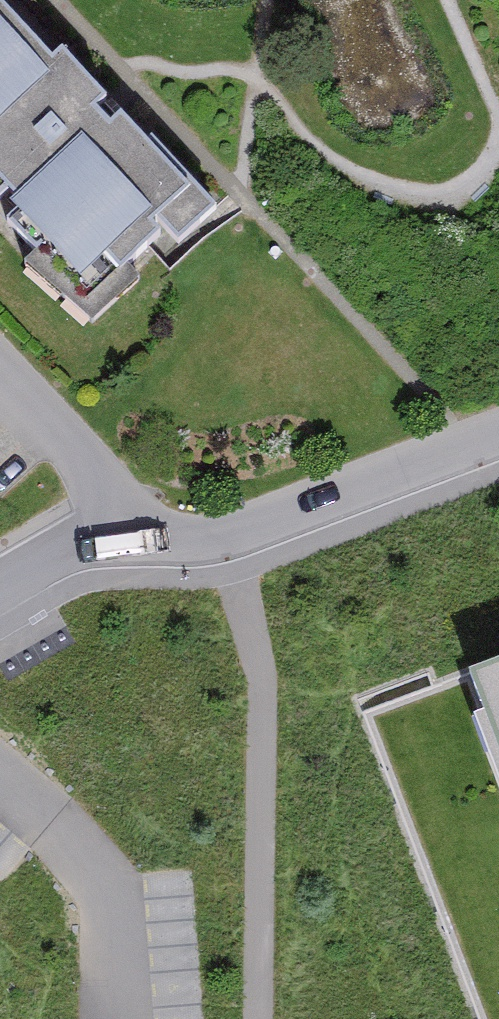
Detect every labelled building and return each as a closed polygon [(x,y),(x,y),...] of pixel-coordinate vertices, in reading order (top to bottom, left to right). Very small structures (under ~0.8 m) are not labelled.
[(40,221),(30,230),(84,289),(97,277),(122,303),(189,240),(200,252),(234,220),(198,182),(207,174),(125,87),(106,105),(97,95),(111,81),(83,52),(74,60),(18,0),(0,0),(0,178),(40,221)] [(461,657),(498,757),(498,642),(461,657)]
